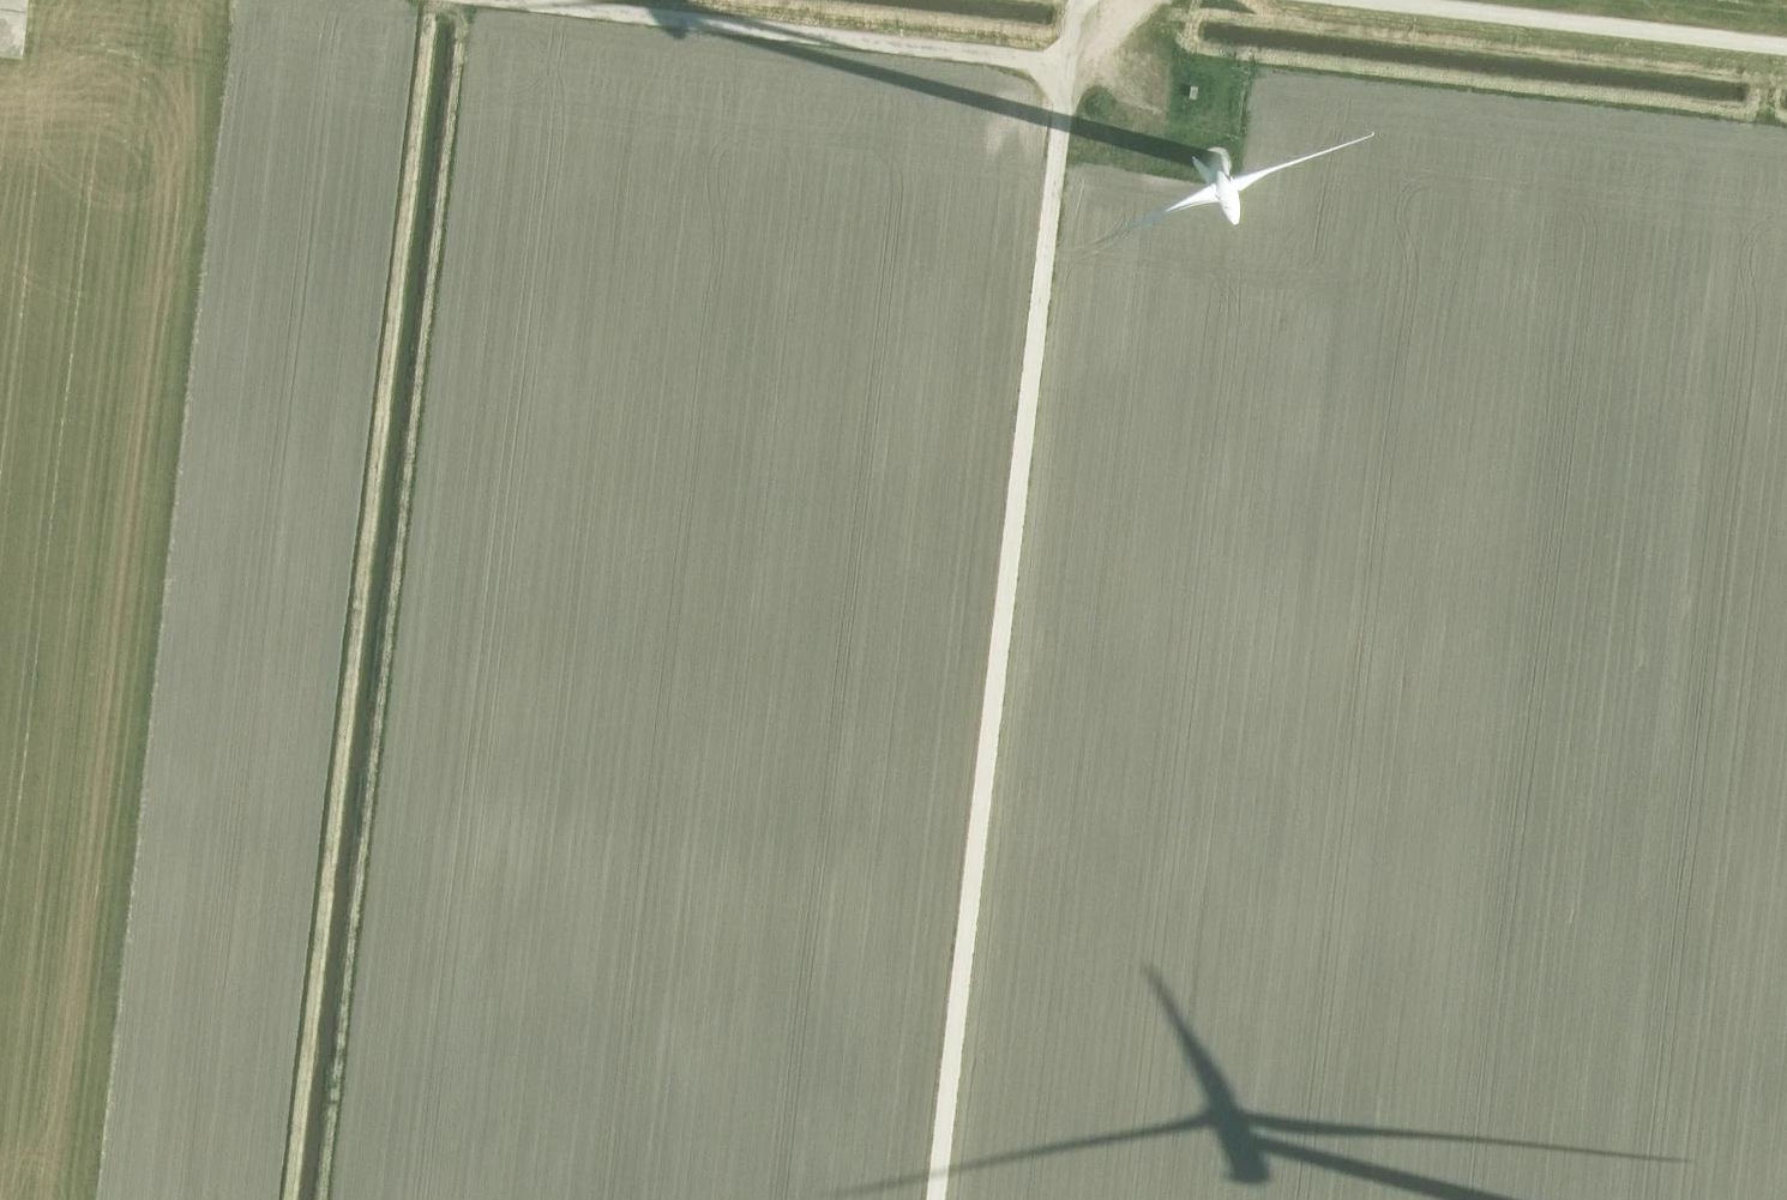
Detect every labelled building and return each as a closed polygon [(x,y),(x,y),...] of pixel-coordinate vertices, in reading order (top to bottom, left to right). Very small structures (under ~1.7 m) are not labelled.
[(1228,163),(1228,162),(1228,161),(1228,160),(1228,159),(1227,159),(1227,158),(1226,157),(1226,156),(1225,155),(1224,155),(1224,154),(1223,154),(1222,153),(1221,153),(1221,152),(1220,152),(1219,152),(1218,152),(1217,152),(1216,152),(1215,152),(1214,153),(1213,153),(1212,154),(1211,155),(1210,155),(1210,156),(1209,156),(1209,157),(1208,158),(1208,159),(1208,160),(1207,161),(1207,162),(1207,163),(1207,164),(1207,165),(1208,165),(1208,166),(1208,167),(1209,167),(1209,168),(1209,169),(1210,169),(1210,170),(1211,170),(1211,171),(1212,171),(1212,172),(1213,172),(1214,172),(1215,173),(1216,173),(1217,173),(1218,173),(1219,173),(1220,173),(1221,172),(1222,172),(1223,172),(1223,171),(1224,171),(1225,170),(1226,169),(1226,168),(1227,168),(1227,167),(1227,166),(1228,165),(1228,164),(1228,163)]
